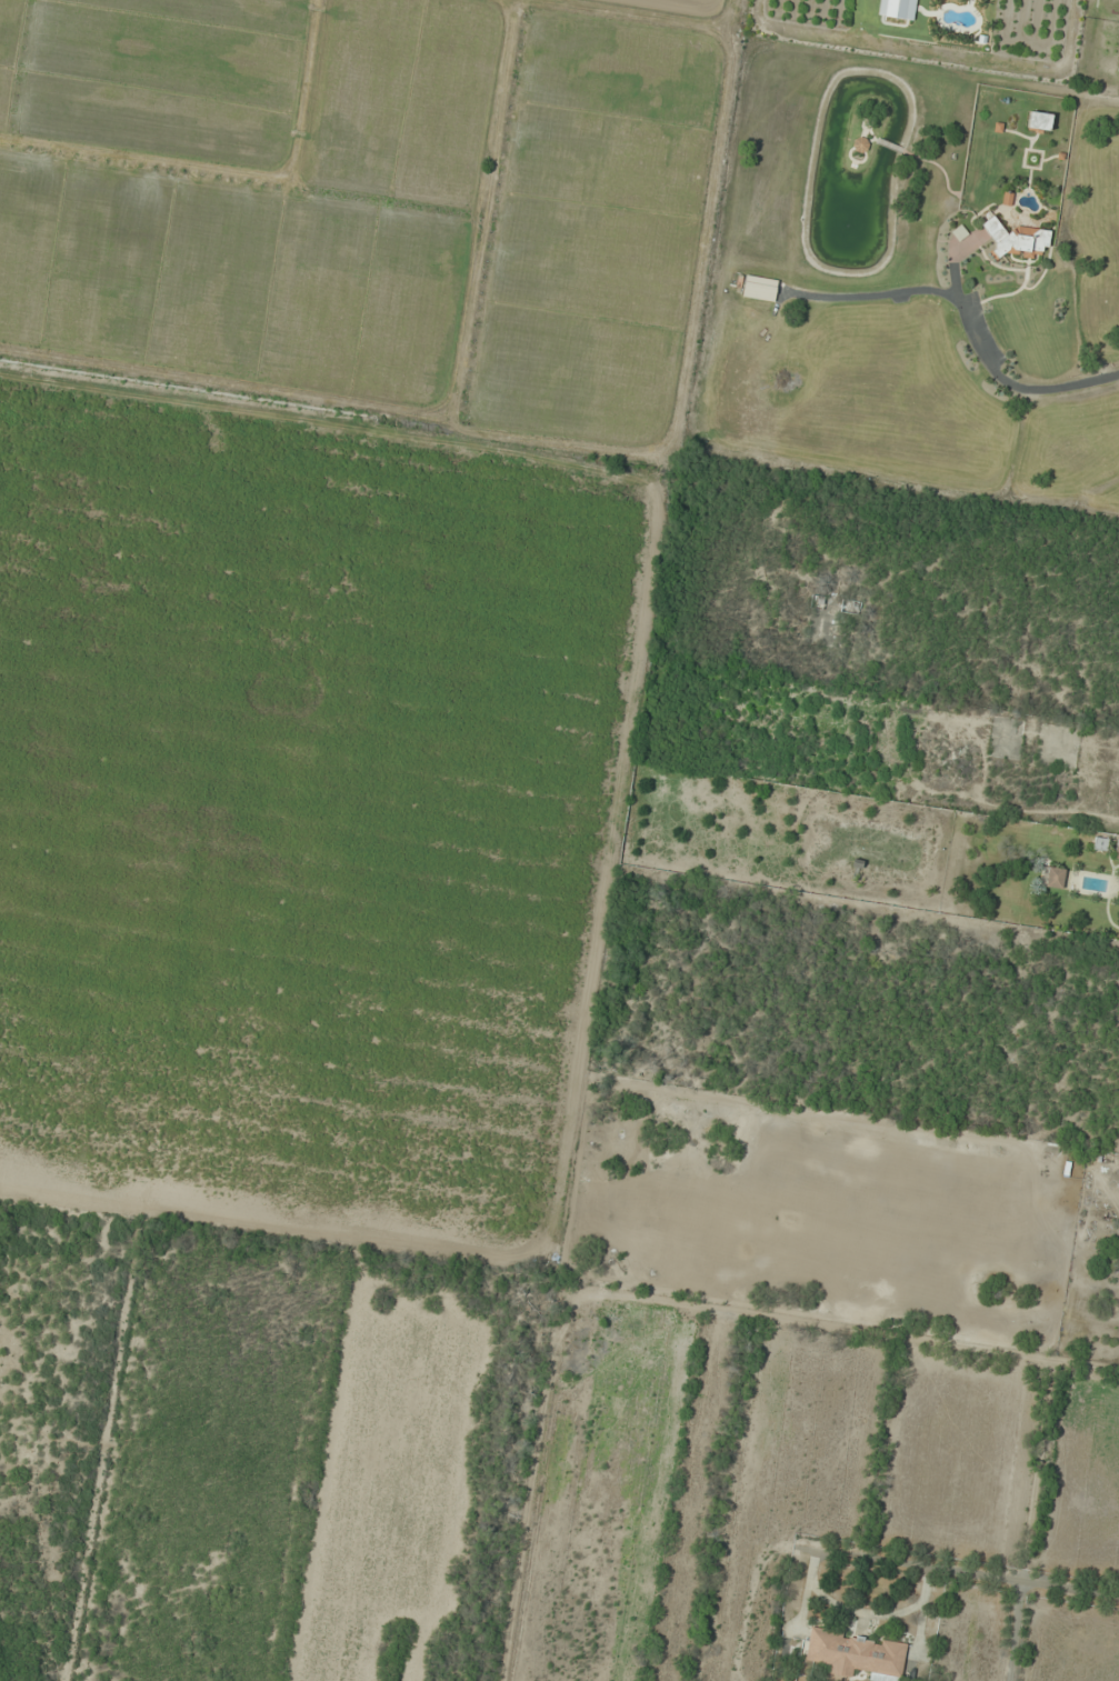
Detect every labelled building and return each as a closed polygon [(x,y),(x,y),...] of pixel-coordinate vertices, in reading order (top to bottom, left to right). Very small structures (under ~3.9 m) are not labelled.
[(914,20),(916,0),(880,0),(878,15),(914,20)] [(1026,127),(1048,132),(1052,115),(1030,110),(1026,127)] [(852,144),(857,153),(868,146),(863,137),(852,144)] [(1049,232),(1004,226),(1004,222),(992,220),(987,251),(1045,259),(1049,232)] [(777,281),(745,275),(742,296),(773,302),(777,281)] [(859,604),(844,601),(841,611),(857,615),(859,604)] [(1063,888),(1065,868),(1047,867),(1045,886),(1063,888)] [(810,1628),(805,1660),(830,1664),(828,1675),(854,1679),(856,1669),(870,1672),(869,1680),(901,1680),(906,1642),(810,1628)]
